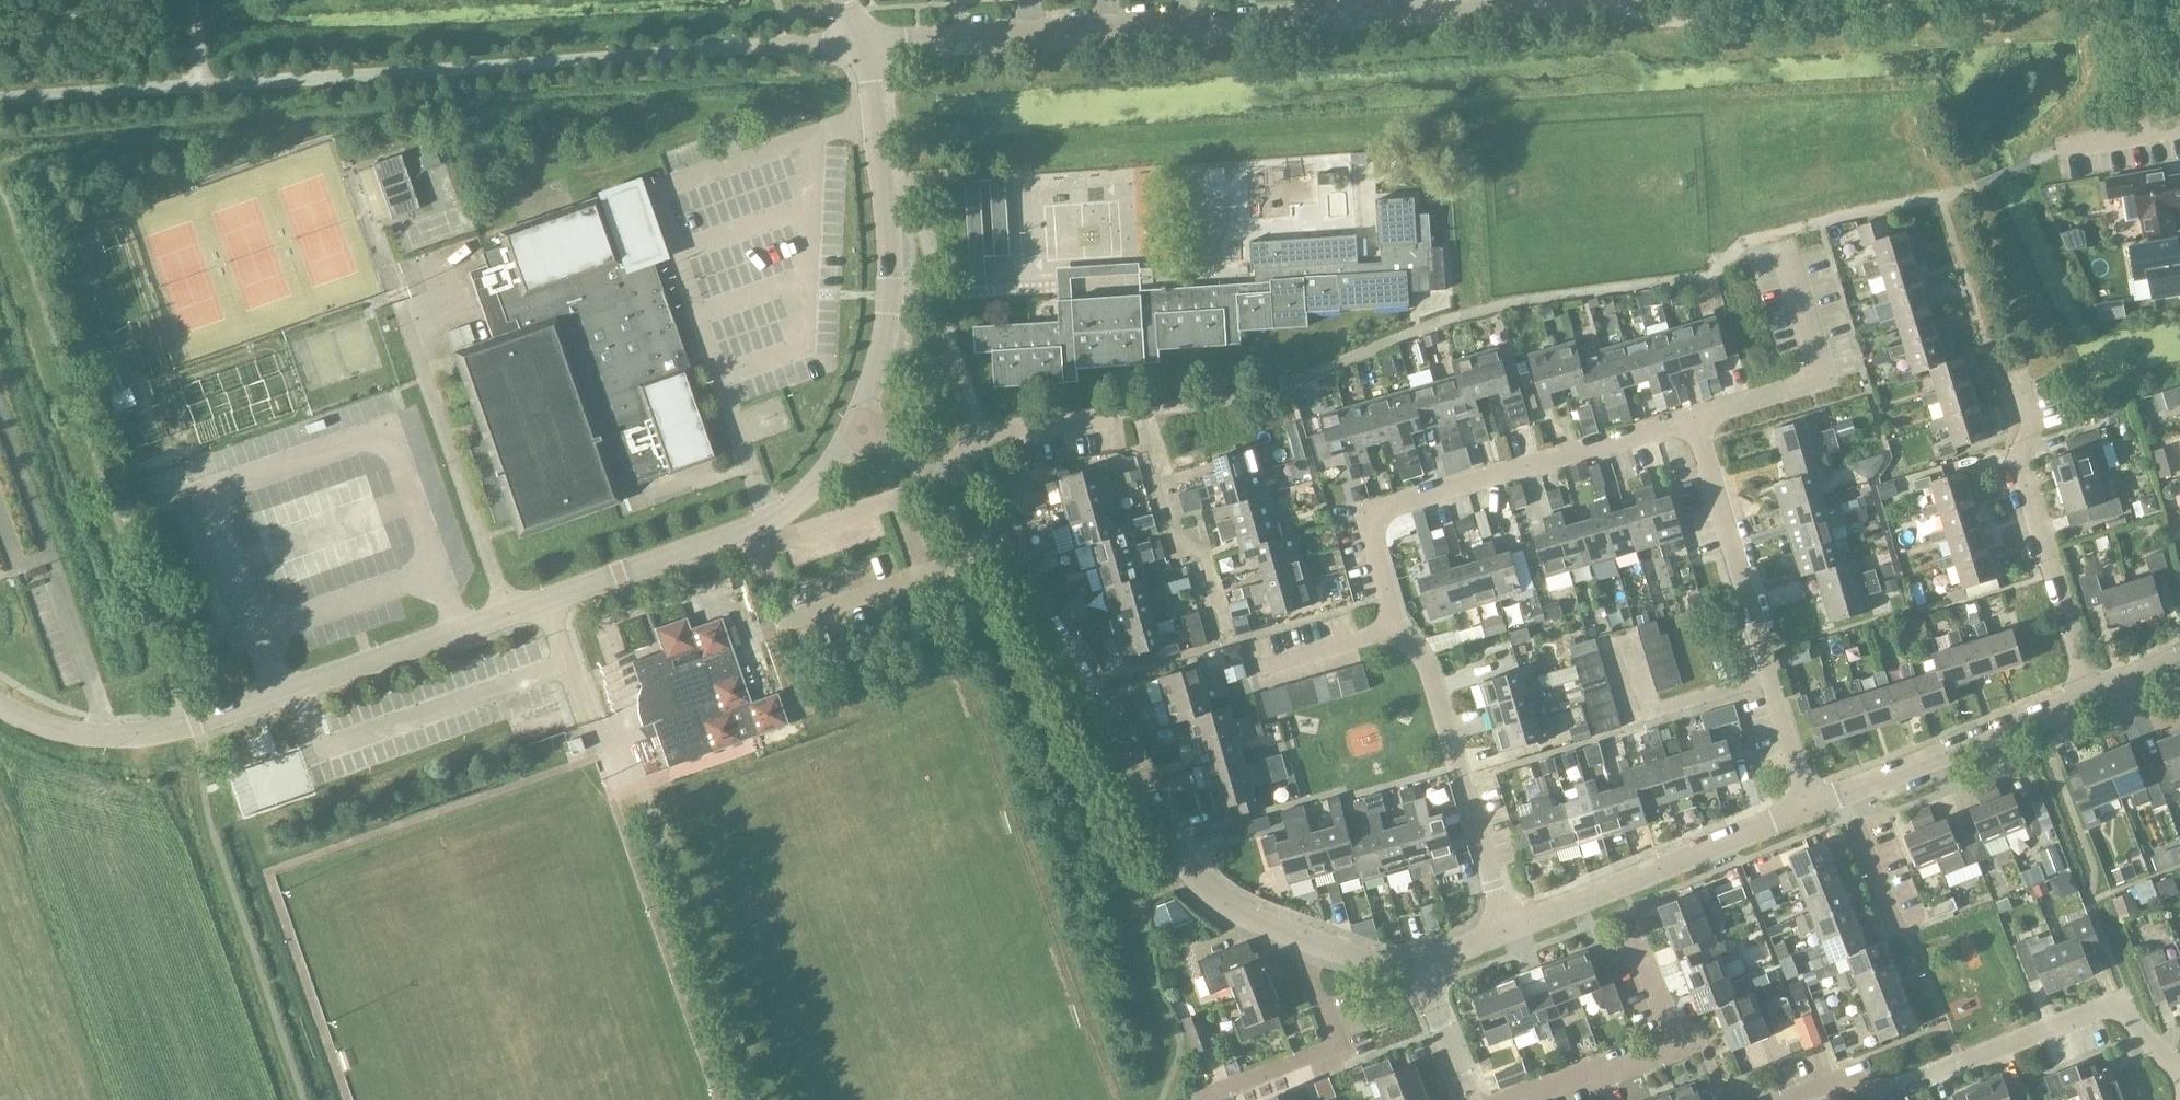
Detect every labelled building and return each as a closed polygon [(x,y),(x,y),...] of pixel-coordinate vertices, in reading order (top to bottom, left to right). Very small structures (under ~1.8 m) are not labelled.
[(424,171),(440,166),(435,152),(419,158),(424,171)] [(418,209),(399,156),(373,165),(392,219),(418,209)] [(2145,236),(2177,230),(2175,216),(2178,212),(2179,212),(2179,175),(2168,177),(2166,169),(2106,179),(2110,199),(2123,196),(2127,221),(2142,219),(2145,236)] [(1318,175),(1319,186),(1334,185),(1334,174),(1318,175)] [(962,188),(972,287),(987,286),(980,181),(965,182),(962,188)] [(595,199),(498,233),(502,245),(480,252),(485,266),(468,272),(491,339),(453,353),(481,434),(465,440),(494,524),(511,518),(518,537),(620,502),(616,492),(715,457),(678,352),(683,351),(650,257),(639,261),(640,236),(648,236),(648,223),(640,223),(641,202),(641,203),(635,186),(605,197),(607,201),(596,201),(595,199)] [(976,352),(993,351),(995,386),(1077,381),(1076,368),(1159,362),(1158,349),(1240,343),(1239,330),(1307,326),(1307,313),(1409,306),(1408,292),(1445,290),(1442,247),(1416,249),(1416,244),(1419,244),(1415,198),(1375,201),(1378,247),(1382,247),(1383,263),(1358,264),(1356,234),(1355,234),(1355,235),(1250,242),(1250,241),(1249,241),(1251,270),(1255,270),(1255,282),(1169,288),(1169,285),(1165,286),(1165,288),(1141,290),(1142,294),(1058,300),(1060,321),(975,327),(976,352)] [(1915,259),(1906,231),(1894,235),(1888,217),(1858,227),(1865,246),(1874,243),(1878,258),(1863,263),(1868,280),(1884,275),(1882,269),(1915,259)] [(2136,279),(2149,276),(2153,298),(2179,293),(2179,258),(2166,260),(2163,243),(2131,248),(2136,279)] [(1915,259),(1882,269),(1884,275),(1888,291),(1873,296),(1876,305),(1892,300),(1890,295),(1923,286),(1915,259)] [(1931,312),(1923,286),(1890,295),(1892,300),(1897,316),(1881,321),(1884,332),(1900,327),(1898,322),(1931,312)] [(1684,304),(1681,288),(1668,290),(1672,307),(1684,304)] [(1642,292),(1643,304),(1660,302),(1658,289),(1642,292)] [(1905,343),(1889,348),(1892,358),(1908,353),(1906,348),(1939,338),(1931,312),(1898,322),(1900,327),(1905,343)] [(1715,317),(1693,324),(1709,379),(1717,376),(1713,361),(1727,357),(1715,317)] [(1693,324),(1670,330),(1681,369),(1694,366),(1698,380),(1699,382),(1709,379),(1693,324)] [(1670,330),(1647,337),(1665,399),(1668,409),(1680,405),(1675,387),(1672,388),(1668,373),(1681,369),(1670,330)] [(1647,337),(1624,344),(1635,383),(1650,379),(1654,393),(1656,402),(1659,411),(1668,409),(1665,399),(1647,337)] [(1939,338),(1906,348),(1908,353),(1913,370),(1897,375),(1900,384),(1916,379),(1915,374),(1931,369),(1931,368),(1947,364),(1939,338)] [(1575,341),(1552,348),(1563,388),(1576,384),(1580,398),(1590,396),(1579,356),(1580,356),(1575,341)] [(1624,344),(1601,350),(1621,419),(1623,425),(1633,422),(1631,416),(1627,401),(1623,386),(1635,383),(1624,344)] [(1867,368),(1888,358),(1883,347),(1862,357),(1867,368)] [(1518,382),(1510,385),(1500,348),(1477,355),(1487,389),(1498,386),(1504,405),(1523,399),(1518,382)] [(1550,392),(1563,388),(1552,348),(1528,355),(1540,394),(1541,394),(1545,409),(1554,406),(1550,392)] [(1604,392),(1608,407),(1612,421),(1621,419),(1601,350),(1580,356),(1579,356),(1590,396),(1604,392)] [(1378,357),(1385,378),(1397,374),(1391,353),(1378,357)] [(1454,361),(1458,376),(1476,438),(1486,436),(1474,393),(1487,389),(1477,355),(1454,361)] [(1971,385),(1963,359),(1947,364),(1931,368),(1931,369),(1938,391),(1922,396),(1925,406),(1941,401),(1939,395),(1971,385)] [(1455,419),(1469,415),(1476,438),(1458,376),(1435,383),(1455,451),(1464,448),(1455,419)] [(1709,381),(1713,392),(1720,390),(1717,379),(1709,381)] [(1703,399),(1712,396),(1707,380),(1699,383),(1703,399)] [(1436,424),(1441,440),(1445,454),(1455,451),(1435,383),(1412,389),(1424,428),(1436,424)] [(1946,417),(1930,422),(1933,433),(1949,428),(1947,421),(1979,411),(1971,385),(1939,395),(1941,401),(1946,417)] [(2153,396),(2158,412),(2179,405),(2179,387),(2153,396)] [(1412,389),(1389,396),(1410,467),(1421,464),(1410,428),(1422,424),(1423,428),(1424,428),(1412,389)] [(1389,396),(1367,403),(1377,437),(1389,433),(1394,453),(1399,471),(1410,467),(1389,396)] [(1373,471),(1370,460),(1364,441),(1377,437),(1367,403),(1344,409),(1363,474),(1373,471)] [(1322,416),(1326,432),(1311,436),(1319,461),(1345,453),(1349,466),(1352,478),(1363,474),(1344,409),(1322,416)] [(1979,411),(1947,421),(1949,428),(1954,444),(1938,449),(1941,459),(1957,454),(1955,448),(1987,438),(1979,411)] [(1598,428),(1596,418),(1583,422),(1586,432),(1598,428)] [(1775,430),(1784,457),(1838,441),(1835,429),(1820,433),(1815,418),(1775,430)] [(2111,470),(2098,430),(2067,440),(2071,453),(2052,459),(2060,486),(2099,474),(2111,470)] [(1784,457),(1790,479),(1790,480),(1830,468),(1826,454),(1841,450),(1838,441),(1784,457)] [(1205,477),(1207,485),(1262,471),(1256,447),(1216,458),(1220,473),(1205,477)] [(2171,475),(2163,449),(2151,452),(2159,479),(2171,475)] [(1854,460),(1854,473),(1876,473),(1877,461),(1854,460)] [(1588,472),(1585,461),(1570,466),(1574,481),(1585,477),(1584,473),(1588,472)] [(1097,468),(1057,479),(1064,502),(1118,486),(1116,477),(1101,481),(1097,468)] [(1775,484),(1782,507),(1822,495),(1818,482),(1833,478),(1830,468),(1790,480),(1790,479),(1775,484)] [(1137,471),(1120,476),(1122,485),(1129,483),(1140,480),(1137,471)] [(1225,492),(1229,505),(1268,494),(1262,471),(1207,485),(1210,496),(1225,492)] [(1930,477),(1915,482),(1918,492),(1933,487),(1938,503),(1940,510),(1973,500),(1965,473),(1932,483),(1930,477)] [(2107,501),(2099,474),(2060,486),(2068,513),(2087,507),(2091,520),(2123,510),(2119,497),(2107,501)] [(1118,486),(1064,502),(1070,525),(1073,524),(1110,513),(1107,500),(1121,496),(1131,493),(1129,483),(1122,485),(1118,486)] [(1882,501),(1895,497),(1891,483),(1878,487),(1882,501)] [(1521,484),(1509,488),(1515,509),(1527,506),(1521,484)] [(1367,499),(1364,485),(1358,487),(1353,495),(1355,502),(1367,499)] [(1653,486),(1644,489),(1660,542),(1683,536),(1671,496),(1658,500),(1653,486)] [(1639,506),(1626,510),(1637,549),(1660,542),(1644,489),(1634,491),(1639,506)] [(1558,490),(1547,493),(1552,512),(1563,508),(1558,490)] [(1218,522),(1221,532),(1275,517),(1268,494),(1229,505),(1232,518),(1218,522)] [(1871,494),(1857,498),(1860,509),(1874,505),(1871,494)] [(1782,507),(1789,530),(1843,514),(1840,504),(1826,509),(1822,495),(1782,507)] [(1608,499),(1599,502),(1614,556),(1637,549),(1626,510),(1612,514),(1608,499)] [(1938,503),(1922,508),(1925,517),(1941,512),(1946,529),(1948,536),(1981,526),(1973,500),(1940,510),(1938,503)] [(1594,519),(1580,523),(1592,562),(1614,556),(1599,502),(1589,504),(1594,519)] [(1789,530),(1795,553),(1836,541),(1832,528),(1845,524),(1845,525),(1868,519),(1865,508),(1843,514),(1789,530)] [(1562,512),(1554,515),(1569,569),(1592,562),(1580,523),(1566,527),(1562,512)] [(1073,524),(1070,525),(1077,548),(1092,544),(1092,543),(1132,532),(1155,525),(1152,514),(1114,525),(1110,513),(1073,524)] [(1554,515),(1544,518),(1548,532),(1535,536),(1546,576),(1569,569),(1554,515)] [(1238,537),(1241,550),(1281,539),(1275,517),(1221,532),(1223,541),(1238,537)] [(1460,534),(1476,529),(1472,517),(1456,521),(1460,534)] [(1954,556),(1956,562),(1988,552),(1981,526),(1948,536),(1946,529),(1930,534),(1933,544),(1949,539),(1954,556)] [(1868,542),(1879,538),(1877,530),(1866,533),(1868,542)] [(1132,532),(1092,543),(1092,544),(1099,567),(1153,551),(1152,550),(1162,547),(1159,540),(1150,542),(1136,546),(1132,532)] [(1224,543),(1223,541),(1221,532),(1208,536),(1211,546),(1224,543)] [(1259,555),(1263,569),(1303,558),(1296,535),(1281,539),(1241,550),(1244,559),(1259,555)] [(1802,576),(1818,571),(1857,560),(1854,550),(1840,554),(1836,541),(1795,553),(1802,576)] [(1511,552),(1497,556),(1493,542),(1484,544),(1500,598),(1522,592),(1511,552)] [(1452,569),(1448,554),(1445,543),(1435,546),(1439,558),(1455,612),(1477,605),(1466,565),(1452,569)] [(1475,547),(1479,561),(1466,565),(1477,605),(1500,598),(1484,544),(1475,547)] [(1153,551),(1099,567),(1105,590),(1110,588),(1134,581),(1145,578),(1141,565),(1156,561),(1153,551)] [(1996,579),(1988,552),(1956,562),(1954,556),(1938,560),(1941,570),(1957,566),(1964,589),(1996,579)] [(2152,577),(2127,584),(2137,619),(2164,611),(2157,588),(2172,583),(2162,552),(2146,557),(2152,577)] [(1216,553),(1216,570),(1228,570),(1228,553),(1216,553)] [(1252,586),(1254,596),(1309,580),(1303,558),(1263,569),(1266,582),(1252,586)] [(1429,561),(1433,574),(1420,578),(1431,618),(1455,612),(1439,558),(1429,561)] [(1818,571),(1826,598),(1879,582),(1876,569),(1861,574),(1857,560),(1818,571)] [(2112,627),(2137,619),(2127,584),(2103,592),(2097,572),(2079,577),(2089,609),(2104,604),(2112,627)] [(1110,588),(1105,590),(1112,612),(1117,611),(1140,604),(1165,597),(1190,590),(1188,580),(1148,591),(1145,578),(1134,581),(1110,588)] [(1315,604),(1309,580),(1254,596),(1257,605),(1272,601),(1275,615),(1315,604)] [(1882,591),(1879,582),(1826,598),(1833,622),(1872,610),(1867,595),(1882,591)] [(1688,599),(1691,610),(1703,607),(1699,595),(1688,599)] [(1117,611),(1112,612),(1118,635),(1123,634),(1147,627),(1158,624),(1154,610),(1168,606),(1165,597),(1140,604),(1117,611)] [(1232,620),(1251,615),(1247,600),(1228,605),(1232,620)] [(1542,607),(1546,621),(1563,616),(1559,602),(1542,607)] [(1536,624),(1545,621),(1542,608),(1532,611),(1536,624)] [(1487,638),(1507,632),(1502,615),(1482,621),(1487,638)] [(639,683),(640,687),(639,691),(637,697),(637,703),(637,709),(638,717),(641,727),(638,728),(646,739),(654,736),(656,736),(665,759),(668,767),(673,765),(741,741),(760,735),(787,725),(776,695),(751,704),(740,672),(739,669),(733,651),(731,647),(727,635),(725,628),(721,619),(707,624),(690,630),(686,618),(654,630),(662,653),(631,663),(632,666),(638,683),(639,683)] [(921,620),(910,624),(916,644),(928,641),(921,620)] [(1639,626),(1643,641),(1662,636),(1657,620),(1639,626)] [(1985,621),(1975,624),(1980,641),(1985,639),(1995,672),(2022,663),(2012,631),(1990,638),(1985,621)] [(1123,634),(1118,635),(1125,658),(1162,648),(1164,656),(1179,652),(1177,642),(1178,642),(1176,633),(1162,637),(1158,624),(1147,627),(1123,634)] [(1207,645),(1202,626),(1189,630),(1194,648),(1207,645)] [(1959,630),(1949,633),(1954,649),(1959,647),(1969,680),(1995,672),(1985,639),(1980,641),(1964,646),(1959,630)] [(1662,636),(1643,641),(1647,654),(1671,646),(1668,634),(1662,636)] [(1575,658),(1599,651),(1595,638),(1571,646),(1575,658)] [(1933,638),(1923,641),(1928,657),(1933,655),(1939,672),(1938,672),(1943,688),(1945,688),(1969,680),(1959,647),(1954,649),(1938,654),(1933,638)] [(1671,646),(1647,654),(1651,666),(1675,659),(1671,646)] [(1578,671),(1603,663),(1599,651),(1575,658),(1577,665),(1578,671)] [(1675,659),(1651,666),(1655,679),(1679,671),(1675,659)] [(1362,664),(1351,667),(1358,692),(1372,688),(1364,663),(1362,664)] [(1582,683),(1607,676),(1603,663),(1578,671),(1581,679),(1582,683)] [(1910,663),(1901,666),(1907,682),(1912,680),(1922,712),(1950,704),(1945,688),(1943,688),(1938,672),(1916,679),(1910,663)] [(1226,685),(1248,678),(1243,664),(1222,670),(1226,685)] [(1538,676),(1539,681),(1525,685),(1520,671),(1482,683),(1489,706),(1581,679),(1578,671),(1577,665),(1538,676)] [(1222,673),(1203,679),(1199,666),(1159,678),(1165,701),(1225,684),(1222,673)] [(1351,667),(1337,671),(1345,696),(1358,692),(1351,667)] [(1337,671),(1325,674),(1332,700),(1345,696),(1337,671)] [(1679,671),(1655,679),(1659,691),(1683,684),(1679,671)] [(1874,674),(1880,690),(1886,688),(1896,721),(1922,712),(1912,680),(1907,682),(1890,687),(1885,671),(1874,674)] [(1325,674),(1312,678),(1320,703),(1332,700),(1325,674)] [(1586,696),(1611,688),(1607,676),(1582,683),(1586,696)] [(1312,678),(1299,682),(1307,707),(1320,703),(1312,678)] [(1854,698),(1859,696),(1869,729),(1896,721),(1886,688),(1880,690),(1863,696),(1857,679),(1849,682),(1854,698)] [(1299,682),(1287,685),(1294,711),(1307,707),(1299,682)] [(1212,712),(1209,700),(1228,695),(1225,684),(1165,701),(1165,702),(1153,705),(1160,727),(1172,723),(1172,724),(1189,719),(1212,712)] [(1287,685),(1274,689),(1282,715),(1285,713),(1294,711),(1287,685)] [(1832,687),(1822,690),(1827,706),(1833,704),(1843,737),(1869,729),(1859,696),(1854,698),(1838,703),(1832,687)] [(1590,708),(1614,701),(1611,688),(1586,696),(1590,708)] [(1268,718),(1282,715),(1274,689),(1261,693),(1268,718)] [(1542,691),(1489,706),(1496,728),(1535,717),(1531,705),(1546,700),(1542,691)] [(1806,695),(1796,698),(1801,715),(1806,713),(1816,746),(1843,737),(1833,704),(1827,706),(1811,712),(1806,695)] [(1614,701),(1590,708),(1594,721),(1618,713),(1614,701)] [(1258,712),(1233,719),(1230,707),(1212,712),(1189,719),(1196,742),(1261,723),(1258,712)] [(1618,713),(1594,721),(1597,733),(1622,726),(1618,713)] [(1709,730),(1708,730),(1708,728),(1711,727),(1707,713),(1695,717),(1700,732),(1716,786),(1739,779),(1728,741),(1714,745),(1709,730)] [(1539,731),(1535,717),(1496,728),(1503,752),(1542,740),(1556,736),(1554,727),(1539,731)] [(1196,742),(1202,764),(1242,753),(1239,741),(1259,736),(1264,735),(1262,728),(1261,723),(1196,742)] [(1587,724),(1570,729),(1574,744),(1592,739),(1587,724)] [(1651,747),(1654,746),(1669,800),(1692,793),(1681,754),(1667,759),(1659,729),(1647,732),(1651,747)] [(1695,750),(1681,754),(1692,793),(1716,786),(1700,732),(1691,735),(1695,750)] [(2151,769),(2161,794),(2179,787),(2179,734),(2157,742),(2165,764),(2151,769)] [(2126,745),(2102,754),(2117,796),(2142,786),(2151,809),(2165,804),(2161,794),(2151,769),(2137,774),(2126,745)] [(1651,747),(1641,750),(1646,765),(1635,768),(1646,806),(1669,800),(1654,746),(1651,747)] [(1202,764),(1208,787),(1240,778),(1244,777),(1268,770),(1285,765),(1282,755),(1246,765),(1242,753),(1202,764)] [(2086,828),(2099,823),(2092,806),(2117,796),(2102,754),(2076,764),(2087,794),(2074,798),(2086,828)] [(1539,763),(1543,776),(1557,772),(1553,758),(1539,763)] [(1264,796),(1256,799),(1252,787),(1288,777),(1285,765),(1268,770),(1244,777),(1240,778),(1208,787),(1209,788),(1197,791),(1202,810),(1214,807),(1215,810),(1234,805),(1237,816),(1267,808),(1264,796)] [(1622,772),(1626,787),(1613,791),(1624,829),(1648,823),(1643,807),(1646,806),(1635,768),(1622,772)] [(1599,795),(1595,780),(1585,783),(1602,836),(1624,829),(1613,791),(1599,795)] [(1995,781),(1985,785),(2004,834),(2025,826),(2029,835),(2041,831),(2030,803),(2018,807),(2012,792),(2001,796),(1995,781)] [(1577,785),(1581,800),(1567,804),(1579,843),(1602,836),(1585,783),(1577,785)] [(1421,785),(1411,788),(1432,862),(1436,875),(1459,868),(1443,814),(1431,817),(1421,785)] [(1978,861),(1989,856),(1990,857),(2010,850),(2004,834),(1985,785),(1974,789),(1981,805),(1969,809),(1975,824),(1965,828),(1978,861)] [(1400,791),(1407,815),(1395,818),(1410,869),(1413,881),(1436,875),(1432,862),(1411,788),(1400,791)] [(1554,808),(1550,793),(1540,796),(1556,849),(1579,843),(1567,804),(1554,808)] [(1383,822),(1380,812),(1385,810),(1381,796),(1365,801),(1386,875),(1410,869),(1395,818),(1383,822)] [(1531,798),(1535,813),(1521,817),(1527,839),(1532,854),(1533,856),(1556,849),(1540,796),(1531,798)] [(1334,798),(1328,800),(1336,826),(1323,830),(1335,871),(1339,885),(1362,878),(1358,865),(1359,865),(1352,840),(1353,840),(1342,804),(1341,804),(1337,800),(1334,798)] [(1363,837),(1353,840),(1352,840),(1359,865),(1358,865),(1362,878),(1363,882),(1386,875),(1365,801),(1354,804),(1363,837)] [(1294,811),(1313,878),(1335,871),(1323,830),(1312,833),(1306,814),(1304,805),(1293,809),(1294,811)] [(1929,806),(1918,810),(1939,860),(1938,860),(1944,875),(1966,867),(1965,865),(1978,861),(1965,828),(1952,833),(1947,819),(1935,823),(1929,806)] [(1918,868),(1938,860),(1939,860),(1918,810),(1907,815),(1914,831),(1905,835),(1918,868)] [(1313,878),(1294,811),(1277,816),(1278,819),(1283,818),(1289,839),(1278,842),(1276,835),(1262,839),(1270,868),(1284,864),(1290,884),(1313,878)] [(1264,815),(1235,825),(1239,835),(1268,825),(1264,815)] [(1527,839),(1516,843),(1517,846),(1520,858),(1532,854),(1527,839)] [(1779,875),(1782,883),(1835,862),(1826,840),(1789,855),(1795,868),(1779,875)] [(2048,876),(2065,869),(2056,846),(2039,852),(2048,876)] [(2153,858),(2158,871),(2179,862),(2179,847),(2153,858)] [(1835,862),(1782,883),(1783,884),(1786,892),(1801,885),(1806,898),(1843,883),(1835,862)] [(2112,872),(2117,885),(2131,880),(2126,867),(2112,872)] [(1753,895),(1770,888),(1766,878),(1750,885),(1753,895)] [(2172,878),(2155,884),(2161,900),(2178,894),(2172,878)] [(2036,898),(2049,893),(2045,882),(2033,887),(2036,898)] [(1796,918),(1799,926),(1852,904),(1843,883),(1806,898),(1812,912),(1796,918)] [(1659,908),(1667,929),(1720,909),(1717,900),(1702,906),(1697,893),(1659,908)] [(2112,900),(2119,919),(2139,912),(2132,893),(2112,900)] [(1929,920),(1958,909),(1953,898),(1925,909),(1929,920)] [(1159,912),(1167,932),(1193,922),(1179,904),(1159,912)] [(1818,927),(1823,940),(1860,926),(1852,904),(1799,926),(1802,934),(1818,927)] [(1685,947),(1689,957),(1718,946),(1709,923),(1723,917),(1720,909),(1667,929),(1676,951),(1685,947)] [(2062,925),(2068,942),(2055,947),(2069,983),(2091,975),(2086,960),(2103,953),(2088,916),(2062,925)] [(1770,938),(1785,932),(1782,924),(1767,930),(1770,938)] [(1816,969),(1847,957),(1847,956),(1869,947),(1869,946),(1860,926),(1823,940),(1829,953),(1813,960),(1816,969)] [(1684,971),(1692,992),(1730,978),(1725,965),(1740,959),(1732,940),(1718,946),(1689,957),(1693,967),(1684,971)] [(1838,975),(1841,983),(1894,962),(1885,940),(1869,946),(1869,947),(1847,956),(1847,957),(1852,969),(1838,975)] [(2030,982),(2040,978),(2046,993),(2069,983),(2055,947),(2033,955),(2027,940),(2015,944),(2030,982)] [(1211,995),(1232,987),(1237,1001),(1275,987),(1265,960),(1256,963),(1249,943),(1199,961),(1211,995)] [(1783,968),(1797,963),(1792,948),(1777,953),(1783,968)] [(2179,1001),(2179,961),(2179,959),(2167,964),(2161,949),(2138,957),(2148,983),(2159,979),(2169,1005),(2179,1001)] [(1608,970),(1597,975),(1588,951),(1565,960),(1579,996),(1594,991),(1598,1003),(1605,1000),(1609,1011),(1622,1007),(1608,970)] [(1550,991),(1538,995),(1548,1021),(1569,1013),(1565,1001),(1579,996),(1565,960),(1542,968),(1550,991)] [(1859,985),(1864,998),(1902,983),(1894,962),(1841,983),(1844,991),(1859,985)] [(1516,978),(1494,986),(1507,1022),(1509,1021),(1515,1036),(1530,1030),(1529,1028),(1534,1026),(1539,1041),(1552,1037),(1547,1021),(1548,1021),(1538,995),(1524,1000),(1516,978)] [(1701,1014),(1717,1008),(1716,1007),(1753,993),(1750,985),(1735,991),(1730,978),(1692,992),(1701,1014)] [(1854,1017),(1857,1024),(1911,1003),(1902,983),(1864,998),(1869,1011),(1854,1017)] [(1495,1027),(1507,1022),(1494,986),(1473,994),(1491,1042),(1500,1039),(1495,1027)] [(1284,1013),(1275,987),(1237,1001),(1244,1019),(1235,1022),(1243,1043),(1283,1028),(1278,1016),(1284,1013)] [(1717,1008),(1725,1029),(1789,1004),(1787,998),(1782,997),(1776,1000),(1774,997),(1758,1003),(1754,992),(1753,993),(1716,1007),(1717,1008)] [(1829,1012),(1823,997),(1814,1001),(1819,1016),(1829,1012)] [(1919,1025),(1911,1003),(1857,1024),(1861,1033),(1875,1027),(1881,1041),(1919,1025)] [(1766,1022),(1782,1016),(1792,1012),(1789,1004),(1725,1029),(1734,1051),(1771,1036),(1766,1022)] [(1214,1047),(1201,1012),(1182,1019),(1195,1054),(1214,1047)] [(1571,1047),(1564,1029),(1552,1033),(1559,1052),(1571,1047)] [(1835,1054),(1848,1049),(1843,1036),(1830,1040),(1835,1054)] [(1375,1099),(1403,1099),(1424,1092),(1414,1066),(1395,1073),(1389,1060),(1364,1069),(1369,1083),(1378,1079),(1385,1096),(1375,1099)] [(1494,1074),(1500,1090),(1529,1079),(1523,1063),(1494,1074)] [(2082,1099),(2101,1099),(2122,1092),(2122,1090),(2125,1087),(2120,1073),(2115,1072),(2113,1067),(2087,1077),(2082,1063),(2059,1072),(2064,1086),(2068,1099),(2080,1095),(2082,1099)] [(1977,1088),(1982,1099),(2008,1099),(2000,1079),(1977,1088)] [(1673,1092),(1676,1099),(1716,1099),(1714,1093),(1701,1098),(1696,1083),(1673,1092)] [(1977,1088),(1955,1097),(1956,1099),(1982,1099),(1977,1088)] [(1291,1092),(1270,1099),(1294,1099),(1291,1092)] [(1424,1092),(1403,1099),(1427,1099),(1424,1092)] [(1652,1099),(1676,1099),(1673,1092),(1652,1099)] [(2122,1092),(2101,1099),(2131,1099),(2129,1095),(2124,1095),(2122,1092)]
